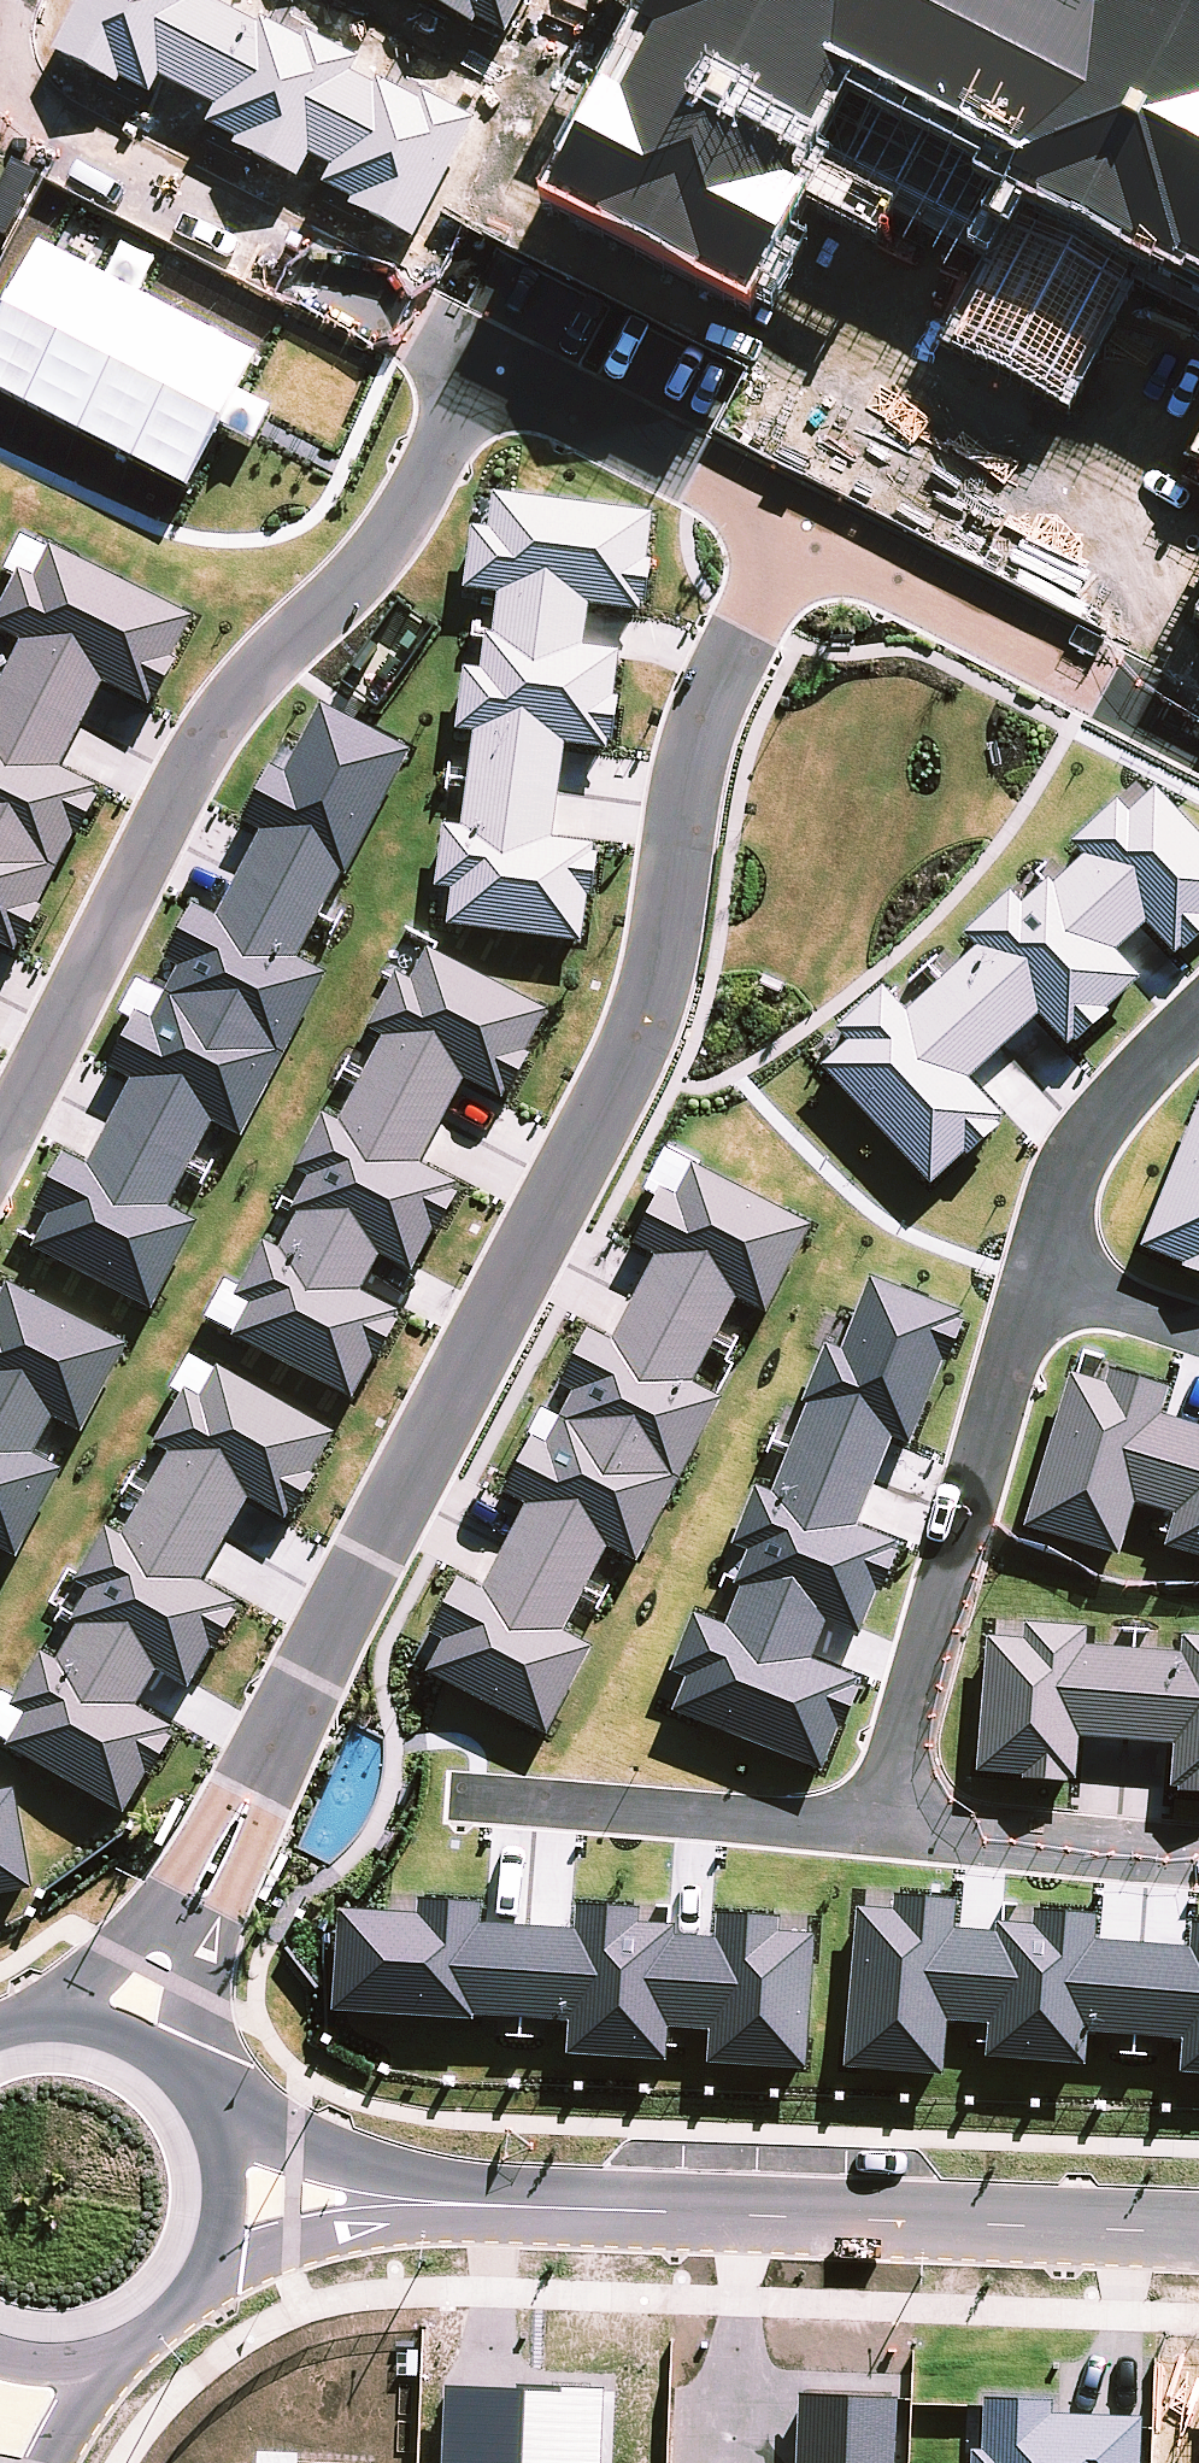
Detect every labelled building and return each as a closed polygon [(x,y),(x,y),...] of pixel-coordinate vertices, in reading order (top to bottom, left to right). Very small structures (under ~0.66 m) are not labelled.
[(557,177),(744,274),(796,174),(869,212),(884,184),(1026,256),(985,335),(1065,376),(1135,238),(1198,271),(1198,0),(650,0),(557,177)] [(551,837),(567,743),(606,749),(622,653),(583,647),(590,604),(642,612),(657,517),(485,489),(469,589),(491,593),(438,920),(582,943),(598,845),(551,837)] [(16,950),(100,787),(59,767),(104,680),(151,704),(195,619),(50,544),(34,575),(21,568),(0,610),(0,631),(17,639),(0,671),(0,942),(16,950)] [(245,821),(261,830),(215,914),(195,903),(164,961),(175,967),(161,994),(150,988),(108,1066),(132,1079),(87,1163),(64,1151),(19,1236),(153,1307),(198,1223),(168,1207),(214,1121),(241,1135),(327,974),(298,959),(409,751),(322,704),(282,778),(271,772),(245,821)] [(456,1180),(425,1167),(463,1077),(508,1096),(547,1005),(414,948),(340,1120),(326,1114),(229,1337),(360,1394),(397,1308),(360,1293),(378,1253),(417,1270),(456,1180)] [(676,1161),(633,1245),(653,1255),(610,1341),(586,1329),(553,1393),(564,1399),(542,1443),(531,1437),(504,1492),(524,1502),(481,1589),(456,1577),(413,1663),(546,1730),(588,1646),(561,1632),(604,1545),(635,1560),(717,1397),(690,1383),(734,1296),(764,1311),(806,1227),(676,1161)] [(17,1555),(64,1469),(34,1452),(55,1414),(81,1429),(127,1346),(0,1276),(0,1545),(17,1555)] [(250,1496),(282,1516),(334,1435),(218,1362),(69,1596),(79,1603),(13,1707),(23,1713),(7,1739),(120,1811),(173,1727),(133,1702),(155,1668),(184,1687),(237,1603),(198,1578),(250,1496)] [(33,1889),(18,1788),(0,1790),(0,1894),(33,1889)]
